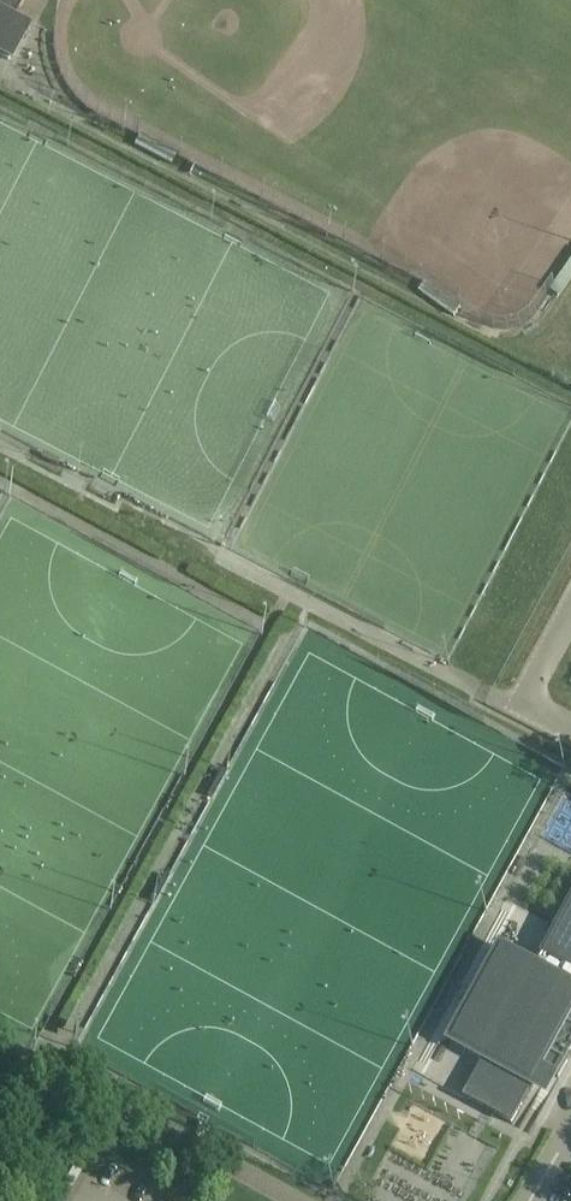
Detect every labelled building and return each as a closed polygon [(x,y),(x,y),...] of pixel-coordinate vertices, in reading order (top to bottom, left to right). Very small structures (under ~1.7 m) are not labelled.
[(8,59),(25,24),(14,18),(23,0),(0,0),(0,55),(8,59)] [(170,163),(175,153),(138,133),(133,143),(170,163)] [(551,291),(559,297),(570,280),(570,262),(551,291)] [(453,315),(458,308),(422,284),(417,292),(453,315)] [(481,659),(474,671),(483,677),(490,665),(481,659)] [(512,1124),(542,1070),(559,1079),(570,1057),(570,901),(535,966),(516,955),(465,1049),(484,1060),(463,1097),(512,1124)] [(9,1118),(15,1104),(3,1098),(0,1105),(0,1114),(9,1118)]
